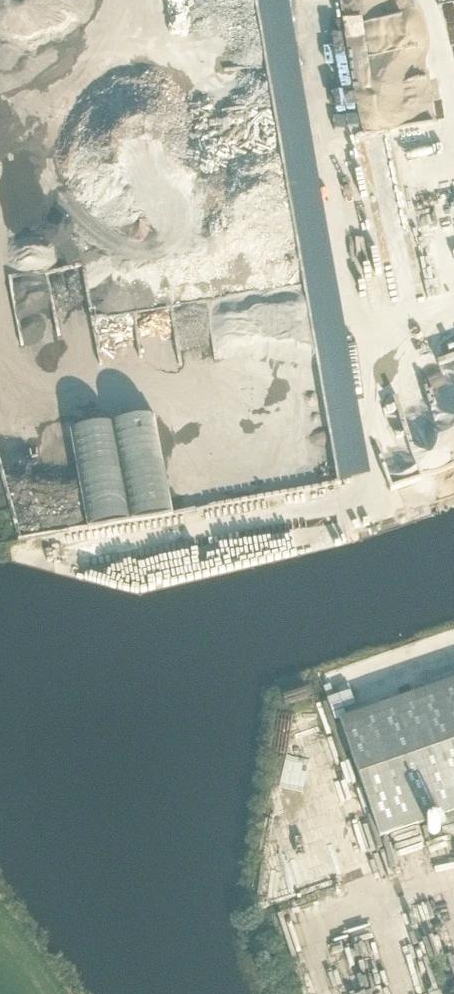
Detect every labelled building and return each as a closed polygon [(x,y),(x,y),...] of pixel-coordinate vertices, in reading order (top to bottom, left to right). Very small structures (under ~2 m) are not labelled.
[(421,470),(453,457),(428,387),(394,400),(421,470)] [(95,522),(175,508),(158,412),(112,420),(116,439),(104,441),(105,449),(95,451),(97,464),(86,466),(95,522)] [(400,483),(402,484),(406,484),(408,483),(411,481),(412,479),(413,476),(413,473),(413,470),(411,468),(409,466),(406,464),(403,464),(400,465),(398,466),(396,468),(394,471),(394,474),(394,477),(395,479),(397,482),(400,483)] [(340,720),(380,837),(453,812),(453,681),(340,720)]
